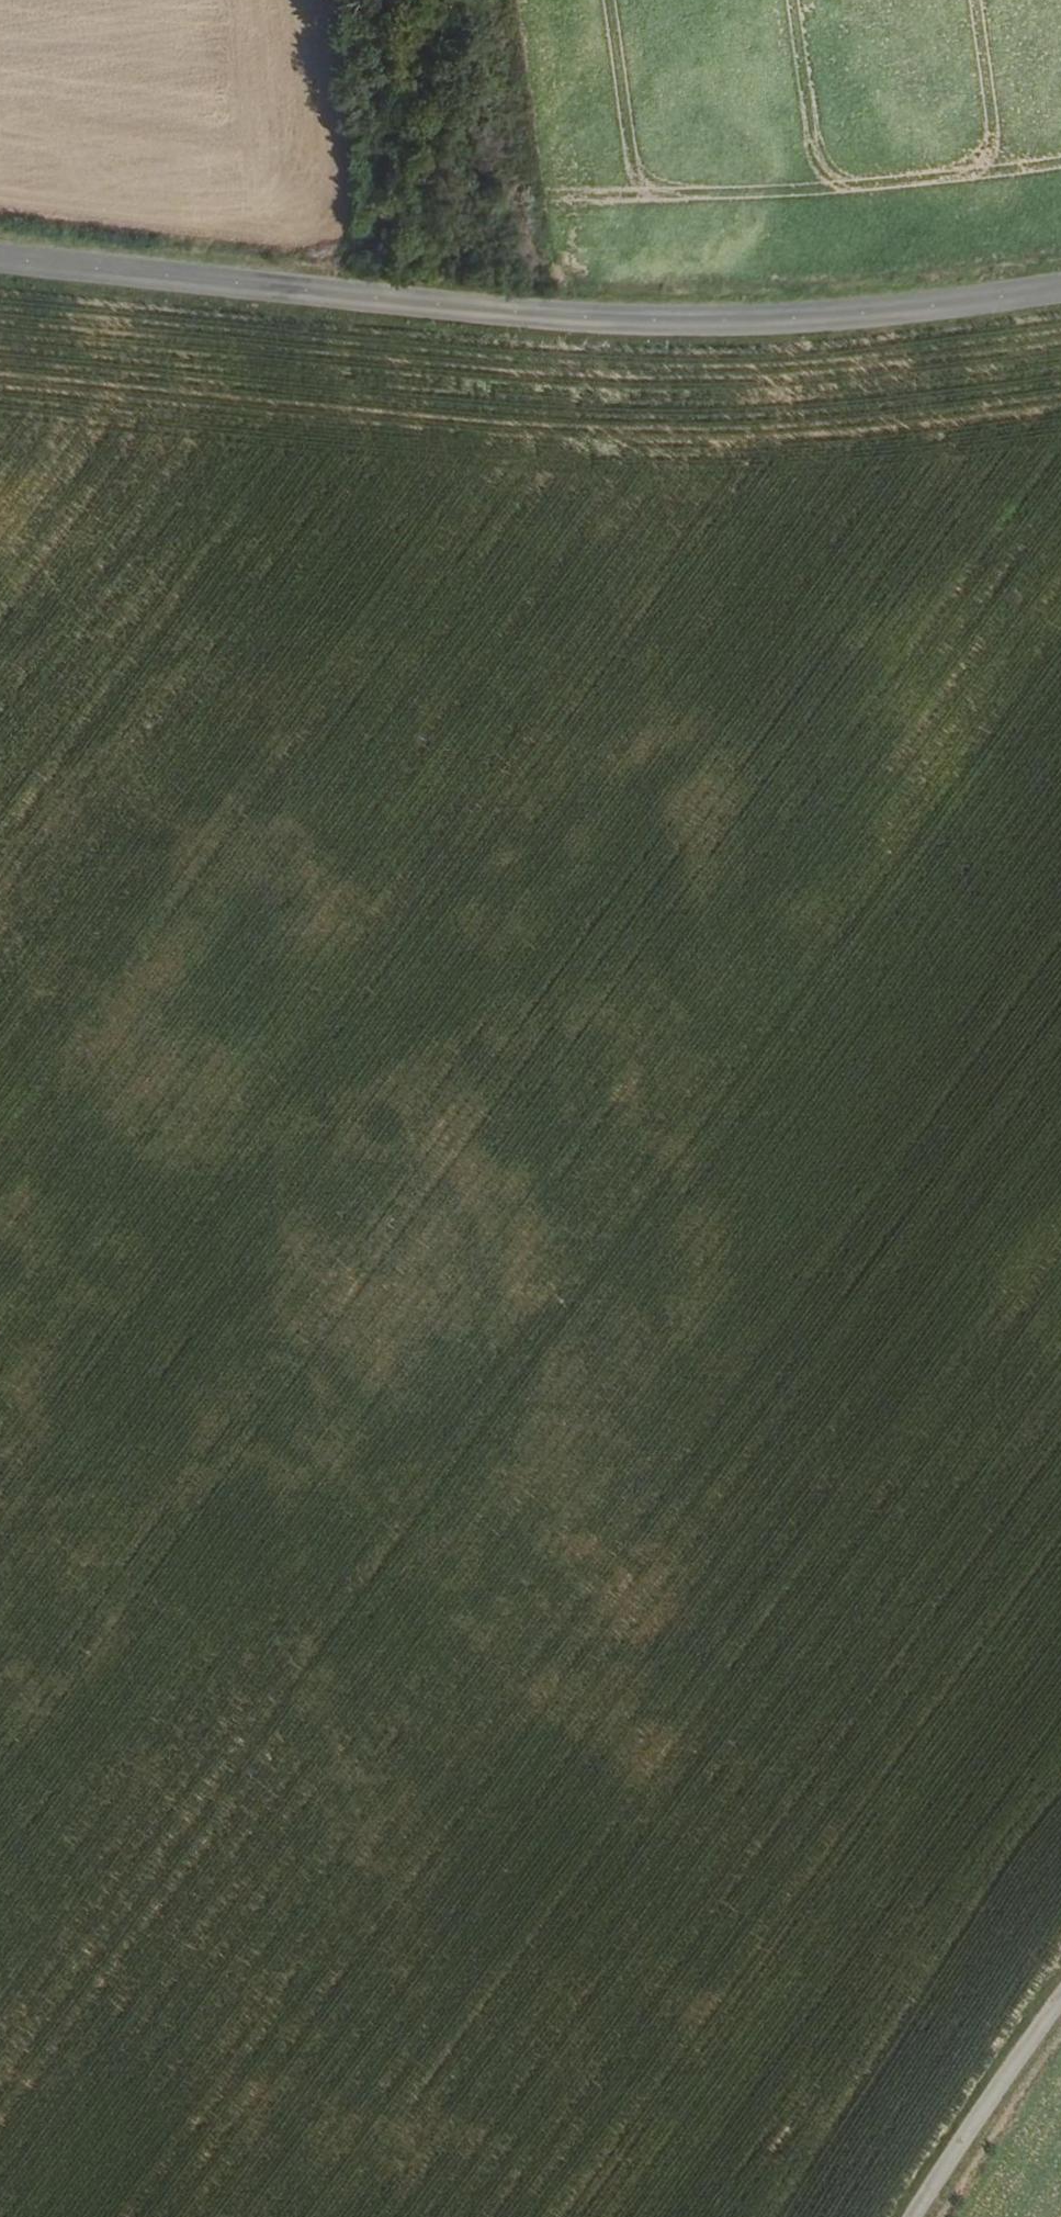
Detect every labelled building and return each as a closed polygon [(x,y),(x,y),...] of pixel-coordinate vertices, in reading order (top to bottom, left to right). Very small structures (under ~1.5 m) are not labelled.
[(349,0),(340,0),(341,12),(350,13),(349,0)]
